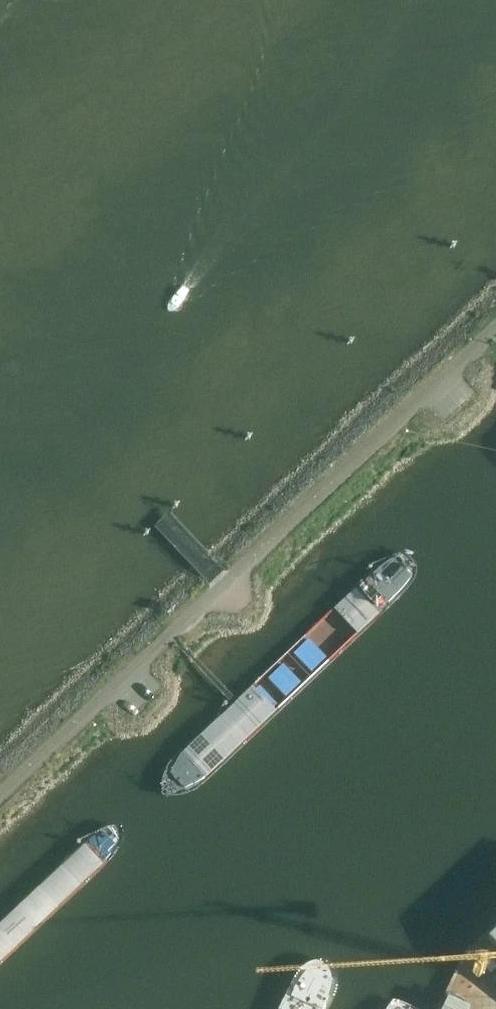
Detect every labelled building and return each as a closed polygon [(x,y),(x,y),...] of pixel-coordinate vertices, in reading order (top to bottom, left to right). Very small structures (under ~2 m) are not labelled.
[(495,949),(495,932),(488,940),(495,949)]
